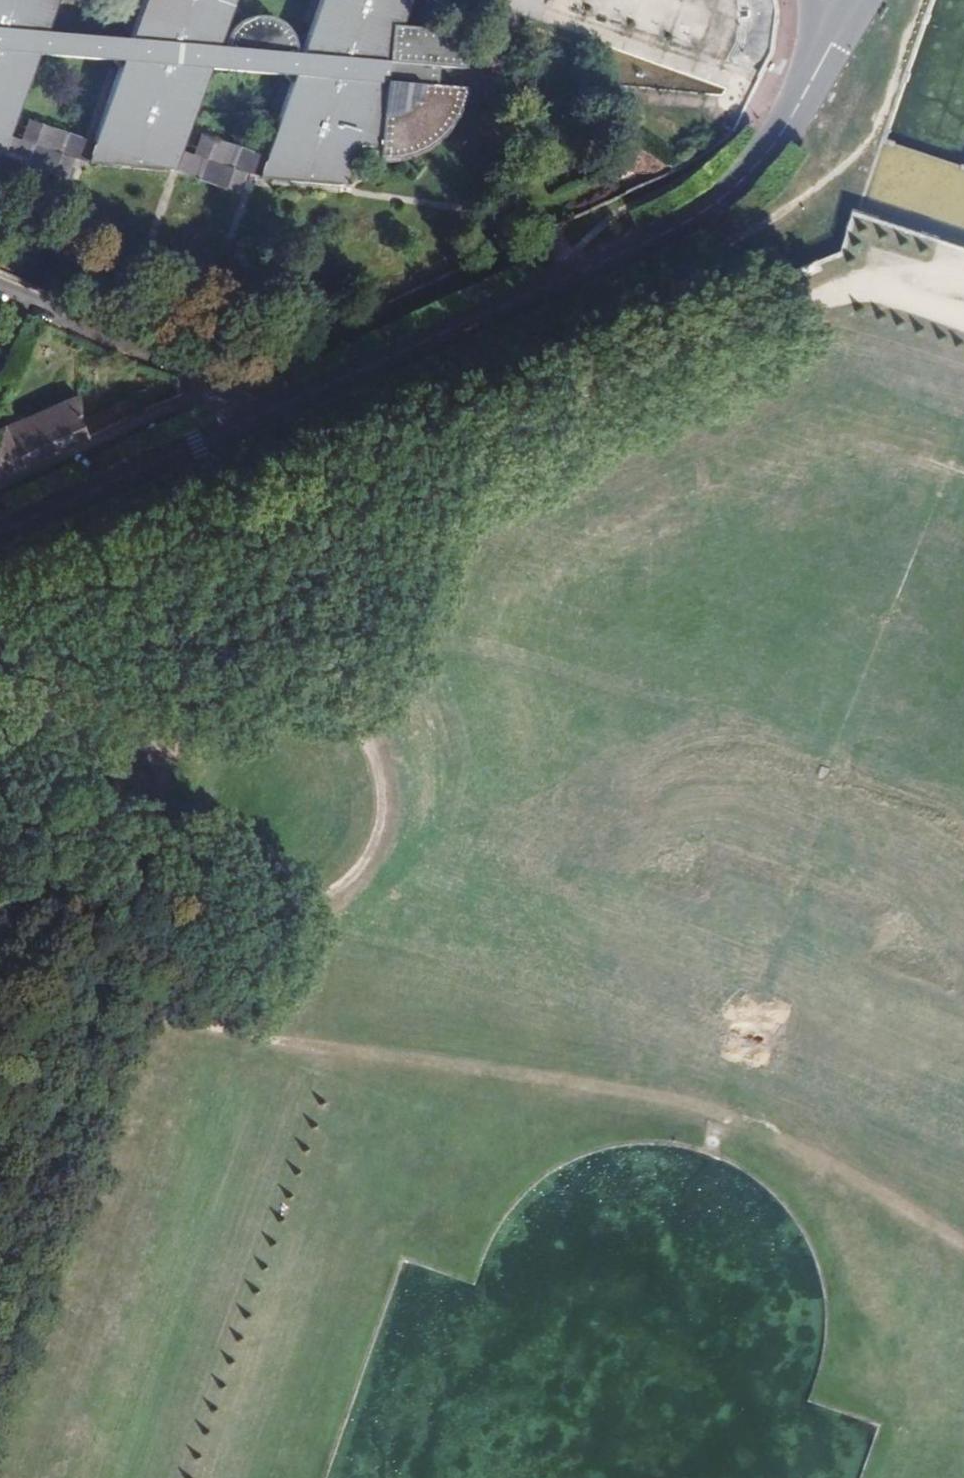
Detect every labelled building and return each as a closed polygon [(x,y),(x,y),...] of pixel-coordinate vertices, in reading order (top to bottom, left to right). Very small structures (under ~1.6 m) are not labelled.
[(1,157),(8,137),(37,56),(45,34),(57,0),(0,0),(0,157),(1,157)] [(131,41),(128,66),(121,66),(94,144),(130,148),(129,151),(140,155),(143,149),(179,153),(208,72),(216,49),(234,0),(145,0),(142,8),(131,41)] [(300,59),(293,81),(265,160),(261,171),(258,182),(292,184),(344,188),(358,148),(372,151),(380,151),(387,151),(401,150),(410,147),(420,142),(422,141),(437,127),(442,119),(447,111),(450,100),(452,90),(452,89),(453,82),(454,71),(465,72),(468,35),(440,32),(402,29),(412,0),(322,0),(300,59)] [(766,75),(775,55),(783,16),(780,0),(731,0),(734,11),(716,61),(766,75)] [(225,50),(300,59),(298,49),(297,44),(295,40),(292,35),(288,30),(283,26),(276,22),(266,20),(261,19),(256,19),(251,21),(246,23),(240,25),(237,27),(233,32),(228,40),(225,50)] [(131,41),(45,34),(37,56),(122,63),(121,66),(128,66),(131,41)] [(225,50),(216,49),(208,72),(293,81),(300,59),(225,50)] [(8,137),(1,157),(66,180),(73,161),(87,166),(94,144),(29,121),(21,142),(8,137)] [(191,156),(179,153),(174,168),(172,172),(238,195),(245,177),(258,182),(261,171),(265,160),(199,136),(191,156)] [(82,440),(69,410),(72,409),(68,401),(0,432),(0,477),(82,440)]
